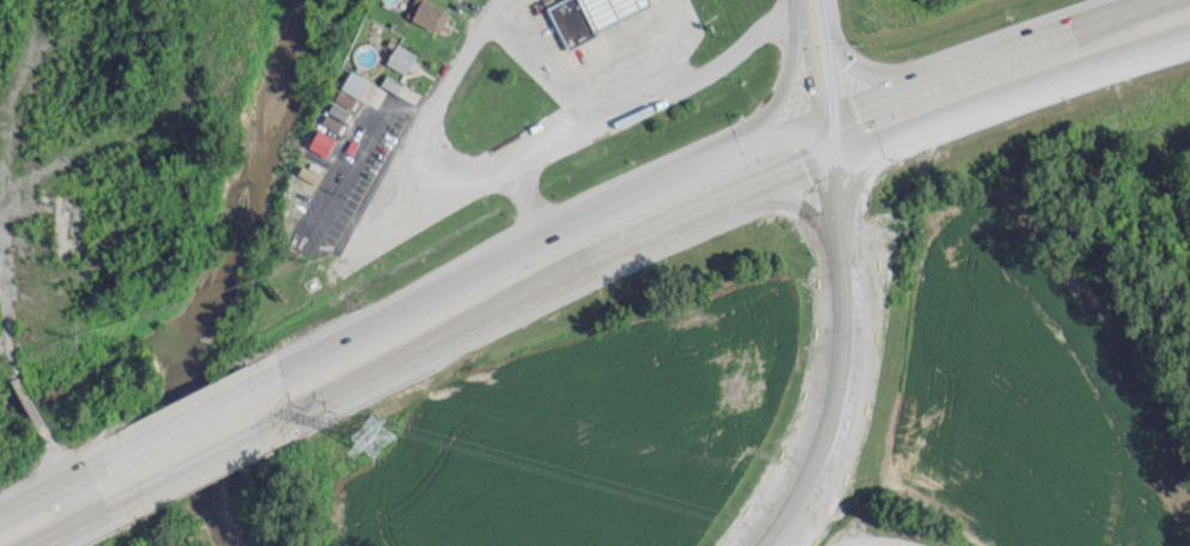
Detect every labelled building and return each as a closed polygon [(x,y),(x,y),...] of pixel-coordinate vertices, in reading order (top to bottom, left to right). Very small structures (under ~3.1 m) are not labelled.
[(438,32),(449,11),(427,0),(412,0),(405,16),(438,32)] [(550,7),(564,0),(582,0),(599,32),(600,36),(571,50),(550,7)] [(599,32),(582,0),(651,0),(654,5),(599,32)] [(386,63),(410,74),(420,55),(396,43),(386,63)] [(360,99),(370,79),(350,69),(340,88),(360,99)] [(403,82),(385,74),(380,85),(398,93),(403,82)] [(355,98),(338,91),(334,100),(351,107),(355,98)] [(321,125),(340,132),(349,109),(330,102),(321,125)] [(335,139),(317,129),(307,146),(326,156),(335,139)]
